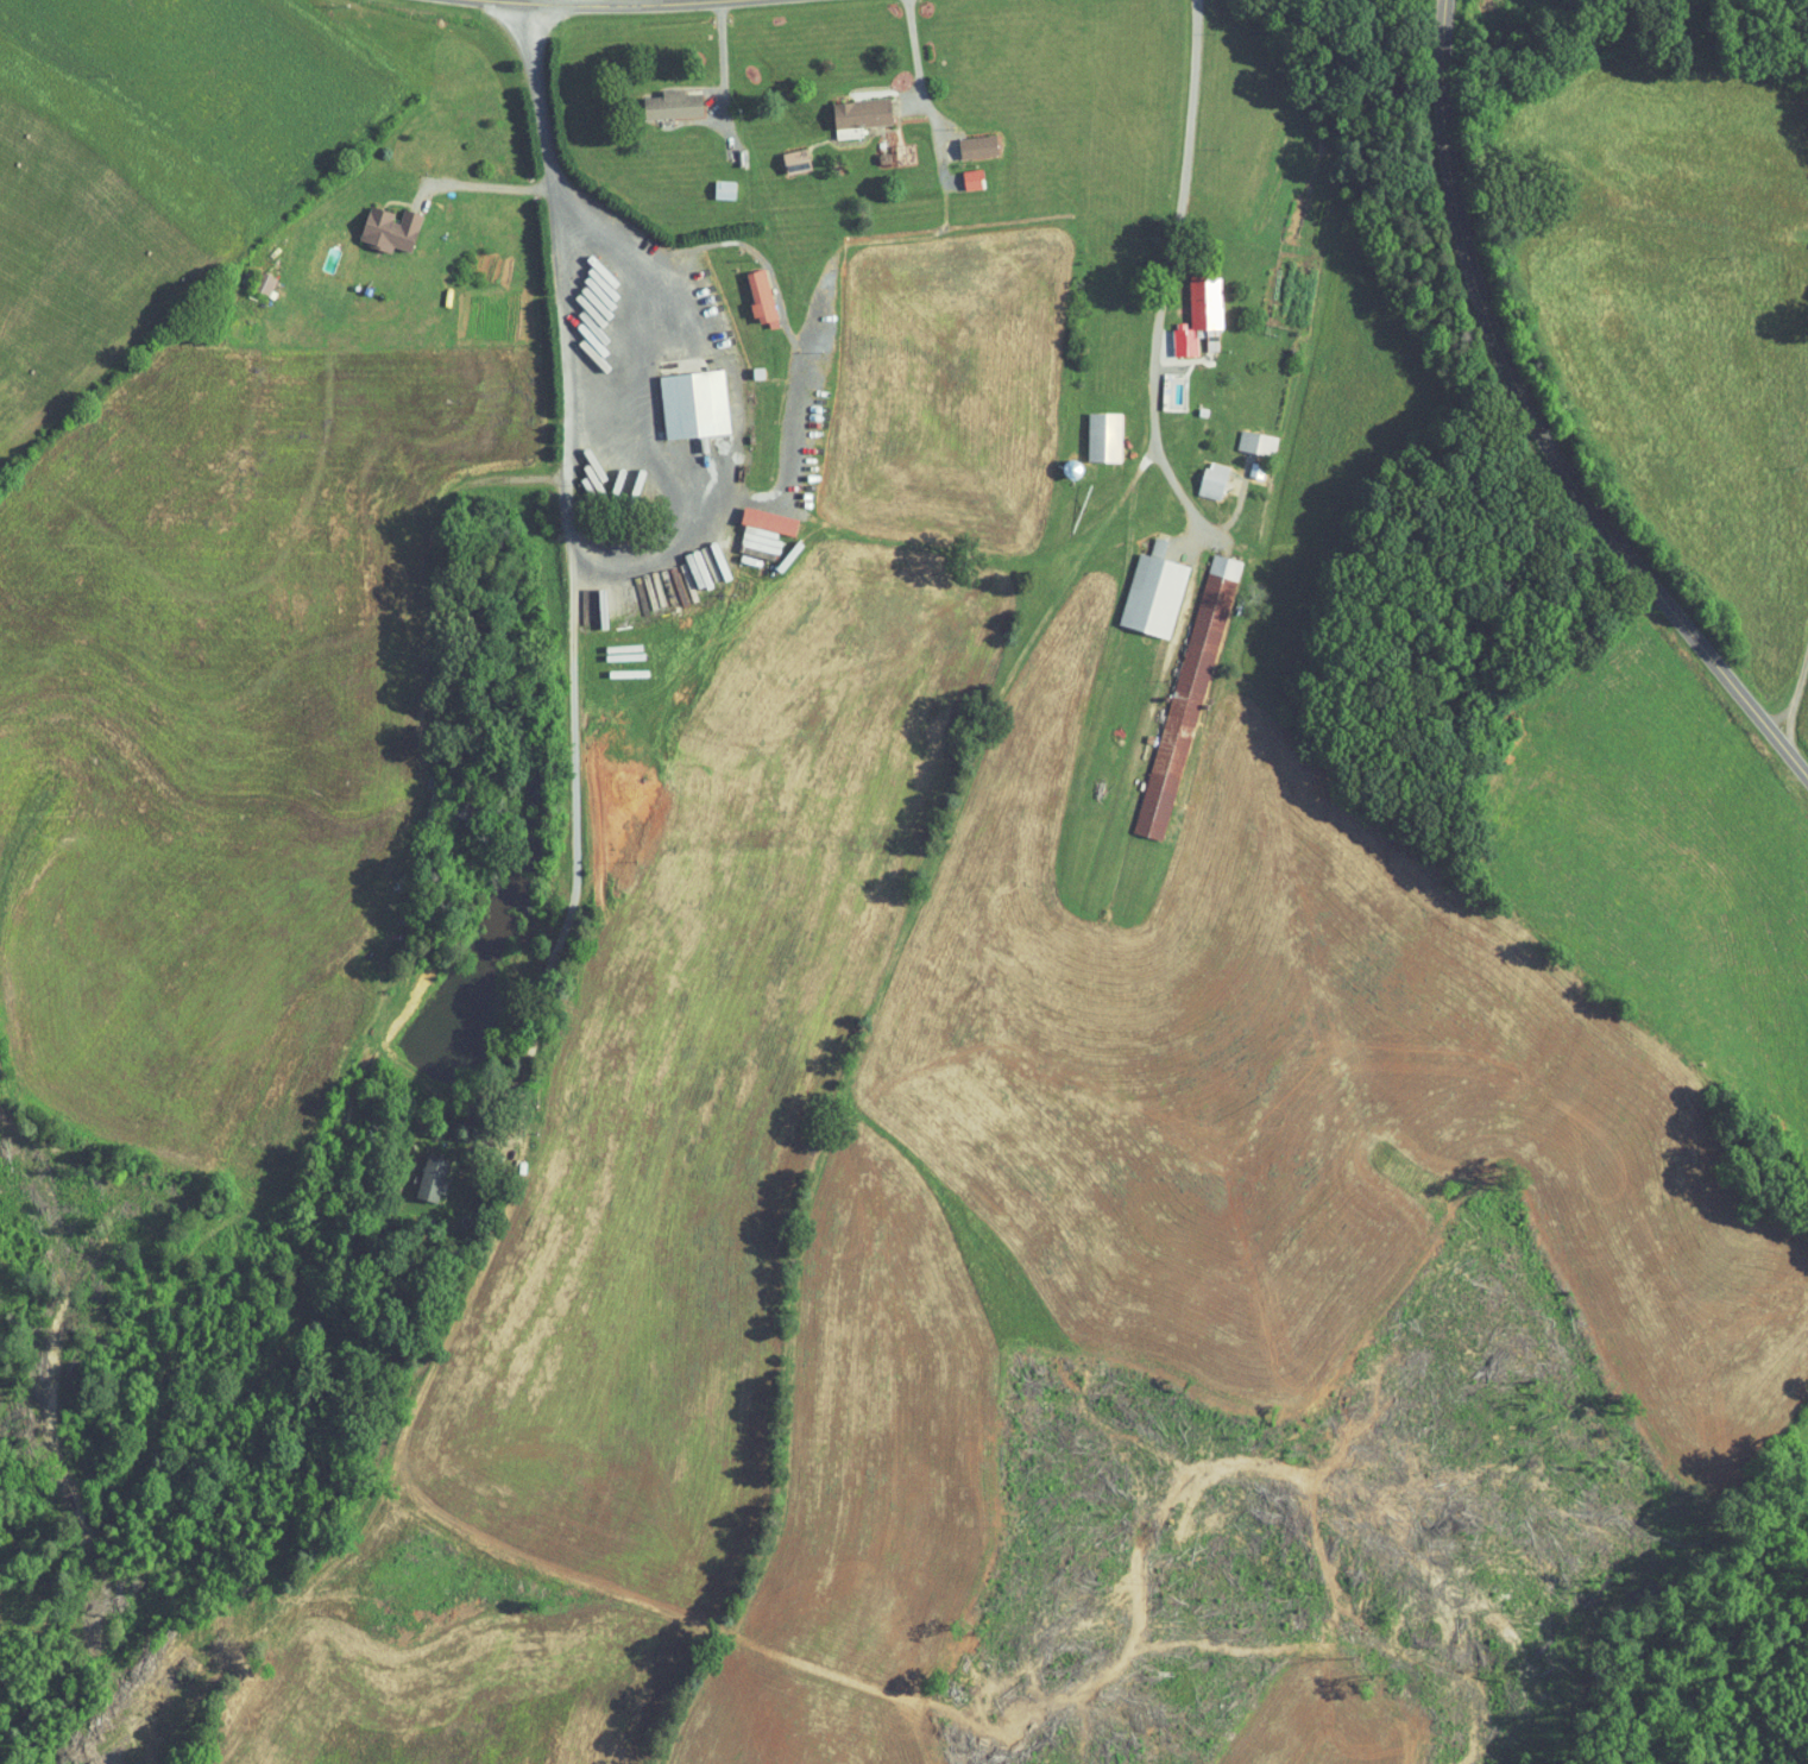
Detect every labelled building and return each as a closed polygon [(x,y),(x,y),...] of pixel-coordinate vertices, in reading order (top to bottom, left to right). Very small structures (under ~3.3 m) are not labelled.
[(707,93),(689,95),(688,90),(646,95),(649,121),(709,115),(707,93)] [(840,129),(896,124),(893,97),(837,103),(840,129)] [(1003,156),(1001,135),(963,139),(965,159),(1003,156)] [(965,172),(968,191),(988,188),(984,169),(965,172)] [(738,200),(738,181),(717,181),(717,199),(738,200)] [(427,214),(404,208),(403,214),(374,206),(364,243),(395,252),(396,248),(416,253),(427,214)] [(772,329),(782,326),(766,269),(746,275),(761,325),(770,322),(772,329)] [(279,279),(261,271),(254,287),(272,295),(279,279)] [(1184,278),(1185,329),(1168,329),(1169,356),(1193,355),(1193,338),(1203,337),(1203,350),(1217,350),(1215,278),(1184,278)] [(662,375),(669,439),(734,432),(726,368),(662,375)] [(1082,461),(1117,462),(1117,413),(1083,413),(1082,461)] [(1273,457),(1276,436),(1237,430),(1234,451),(1273,457)] [(585,454),(609,490),(644,499),(651,471),(619,463),(616,478),(610,477),(613,463),(619,460),(605,437),(597,442),(596,447),(585,454)] [(1260,478),(1262,459),(1246,458),(1245,477),(1260,478)] [(1226,468),(1198,462),(1192,495),(1219,500),(1226,468)] [(803,518),(749,505),(738,550),(777,561),(784,532),(798,536),(803,518)] [(1114,627),(1167,639),(1183,566),(1157,560),(1162,539),(1151,537),(1147,555),(1131,552),(1114,627)] [(1237,560),(1206,553),(1139,833),(1167,839),(1199,706),(1202,707),(1237,560)] [(450,1158),(427,1155),(421,1198),(443,1201),(450,1158)]
